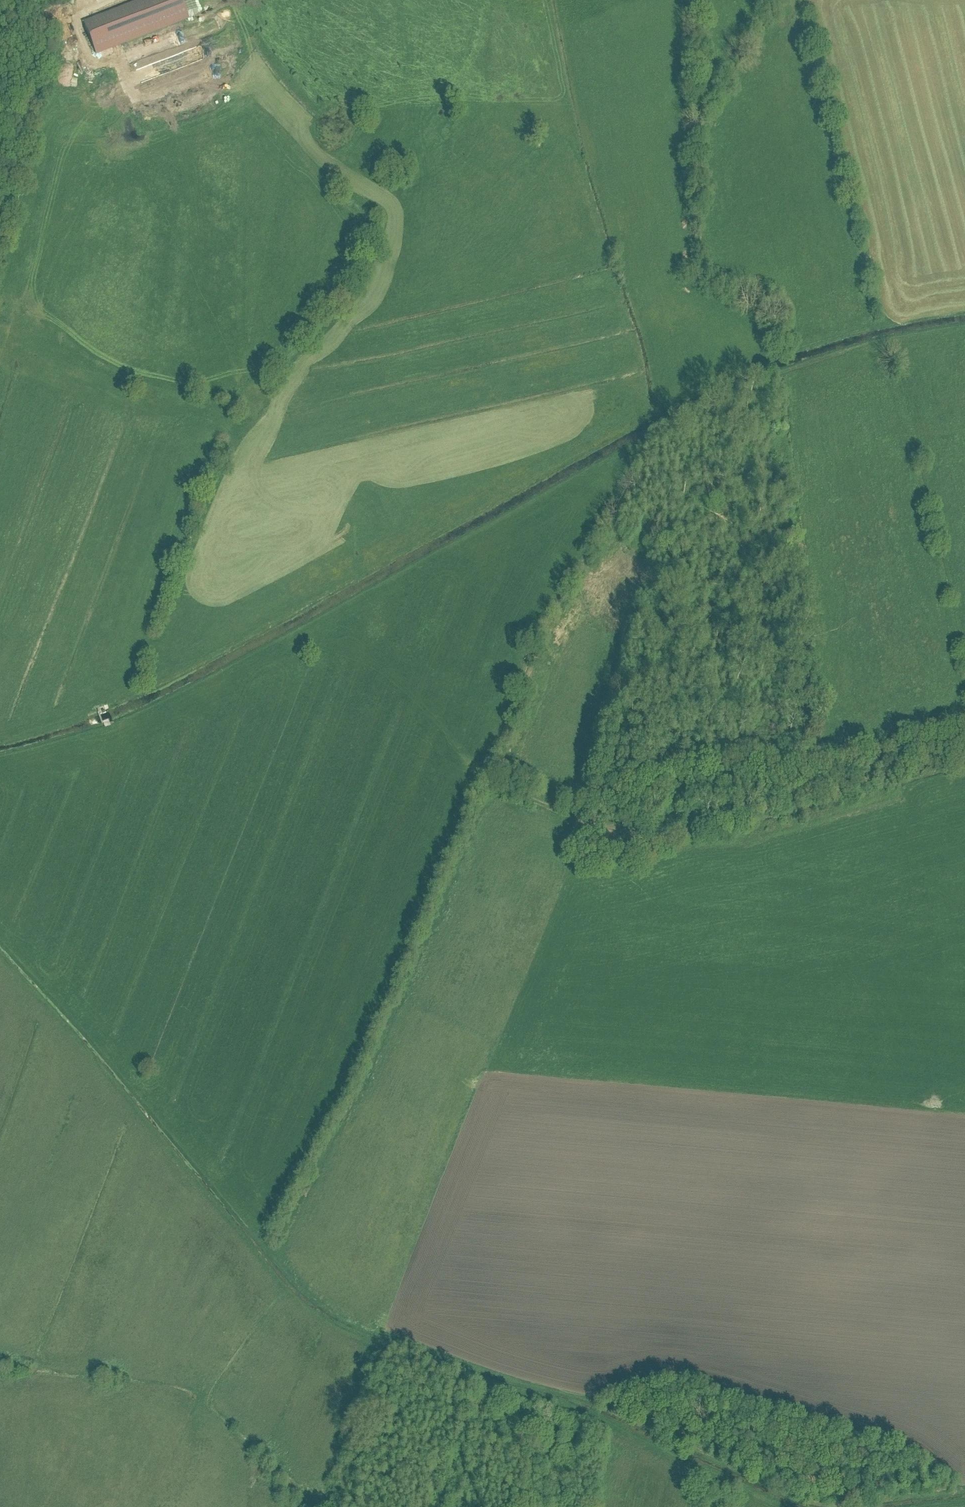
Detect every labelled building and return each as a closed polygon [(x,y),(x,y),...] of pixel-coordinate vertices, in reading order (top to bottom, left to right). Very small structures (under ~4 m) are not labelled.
[(85,25),(96,54),(188,18),(181,0),(150,0),(85,25)]
